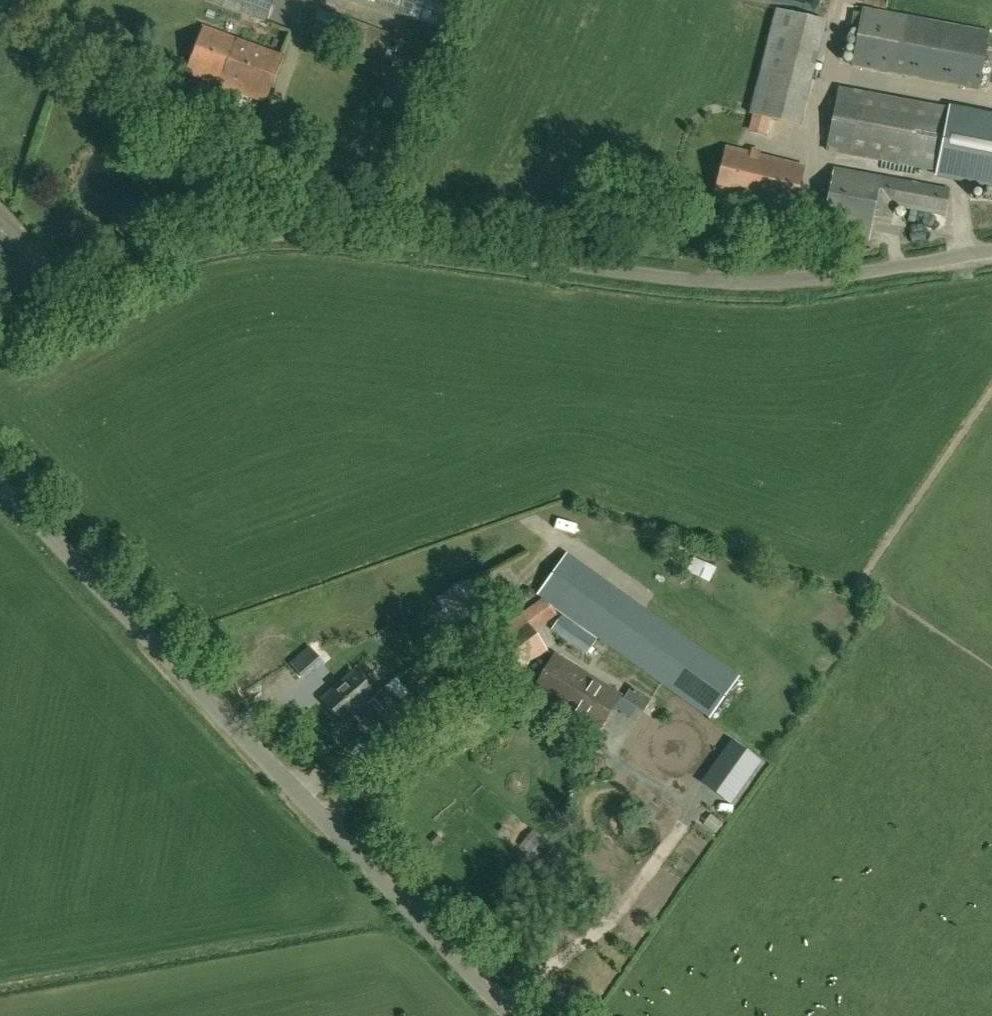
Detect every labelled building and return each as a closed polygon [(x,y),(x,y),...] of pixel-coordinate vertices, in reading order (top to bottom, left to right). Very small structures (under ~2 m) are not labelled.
[(264,20),(271,0),(209,0),(264,20)] [(446,26),(454,0),(359,0),(446,26)] [(364,5),(361,15),(378,20),(381,9),(364,5)] [(978,89),(988,32),(862,8),(851,65),(978,89)] [(796,126),(823,21),(776,9),(750,114),(796,126)] [(227,88),(245,43),(203,26),(186,72),(227,88)] [(245,43),(227,88),(264,102),(282,57),(245,43)] [(948,108),(838,87),(825,152),(848,157),(848,154),(935,170),(934,175),(991,187),(991,111),(949,103),(948,108)] [(740,202),(752,153),(726,147),(722,165),(718,165),(715,166),(714,173),(716,176),(719,177),(714,196),(740,202)] [(752,153),(740,202),(792,214),(804,166),(752,153)] [(868,243),(874,215),(891,219),(893,205),(943,215),(948,189),(832,167),(820,234),(868,243)] [(17,245),(17,256),(32,256),(32,245),(17,245)] [(710,717),(738,677),(565,554),(537,593),(710,717)] [(467,582),(436,599),(443,611),(430,618),(440,634),(482,611),(467,582)] [(546,649),(534,634),(557,615),(544,599),(521,618),(517,613),(495,630),(524,667),(546,649)] [(572,716),(594,679),(555,655),(532,691),(572,716)] [(364,705),(374,696),(375,696),(354,672),(323,699),(344,723),(354,714),(359,719),(364,714),(363,712),(366,708),(364,705)] [(594,679),(572,716),(597,732),(620,696),(594,679)] [(401,680),(392,686),(403,702),(411,696),(401,680)] [(379,742),(399,724),(407,717),(402,711),(406,708),(386,686),(375,696),(374,696),(364,705),(366,708),(363,712),(364,714),(359,719),(361,722),(359,723),(359,726),(365,732),(368,733),(369,731),(379,742)] [(651,700),(630,688),(623,700),(643,713),(651,700)] [(666,726),(650,715),(635,736),(652,748),(666,726)] [(730,803),(759,763),(732,743),(703,783),(730,803)] [(606,772),(603,751),(581,754),(584,775),(606,772)] [(548,843),(533,831),(519,846),(534,859),(548,843)] [(442,837),(437,832),(429,841),(434,846),(442,837)]
